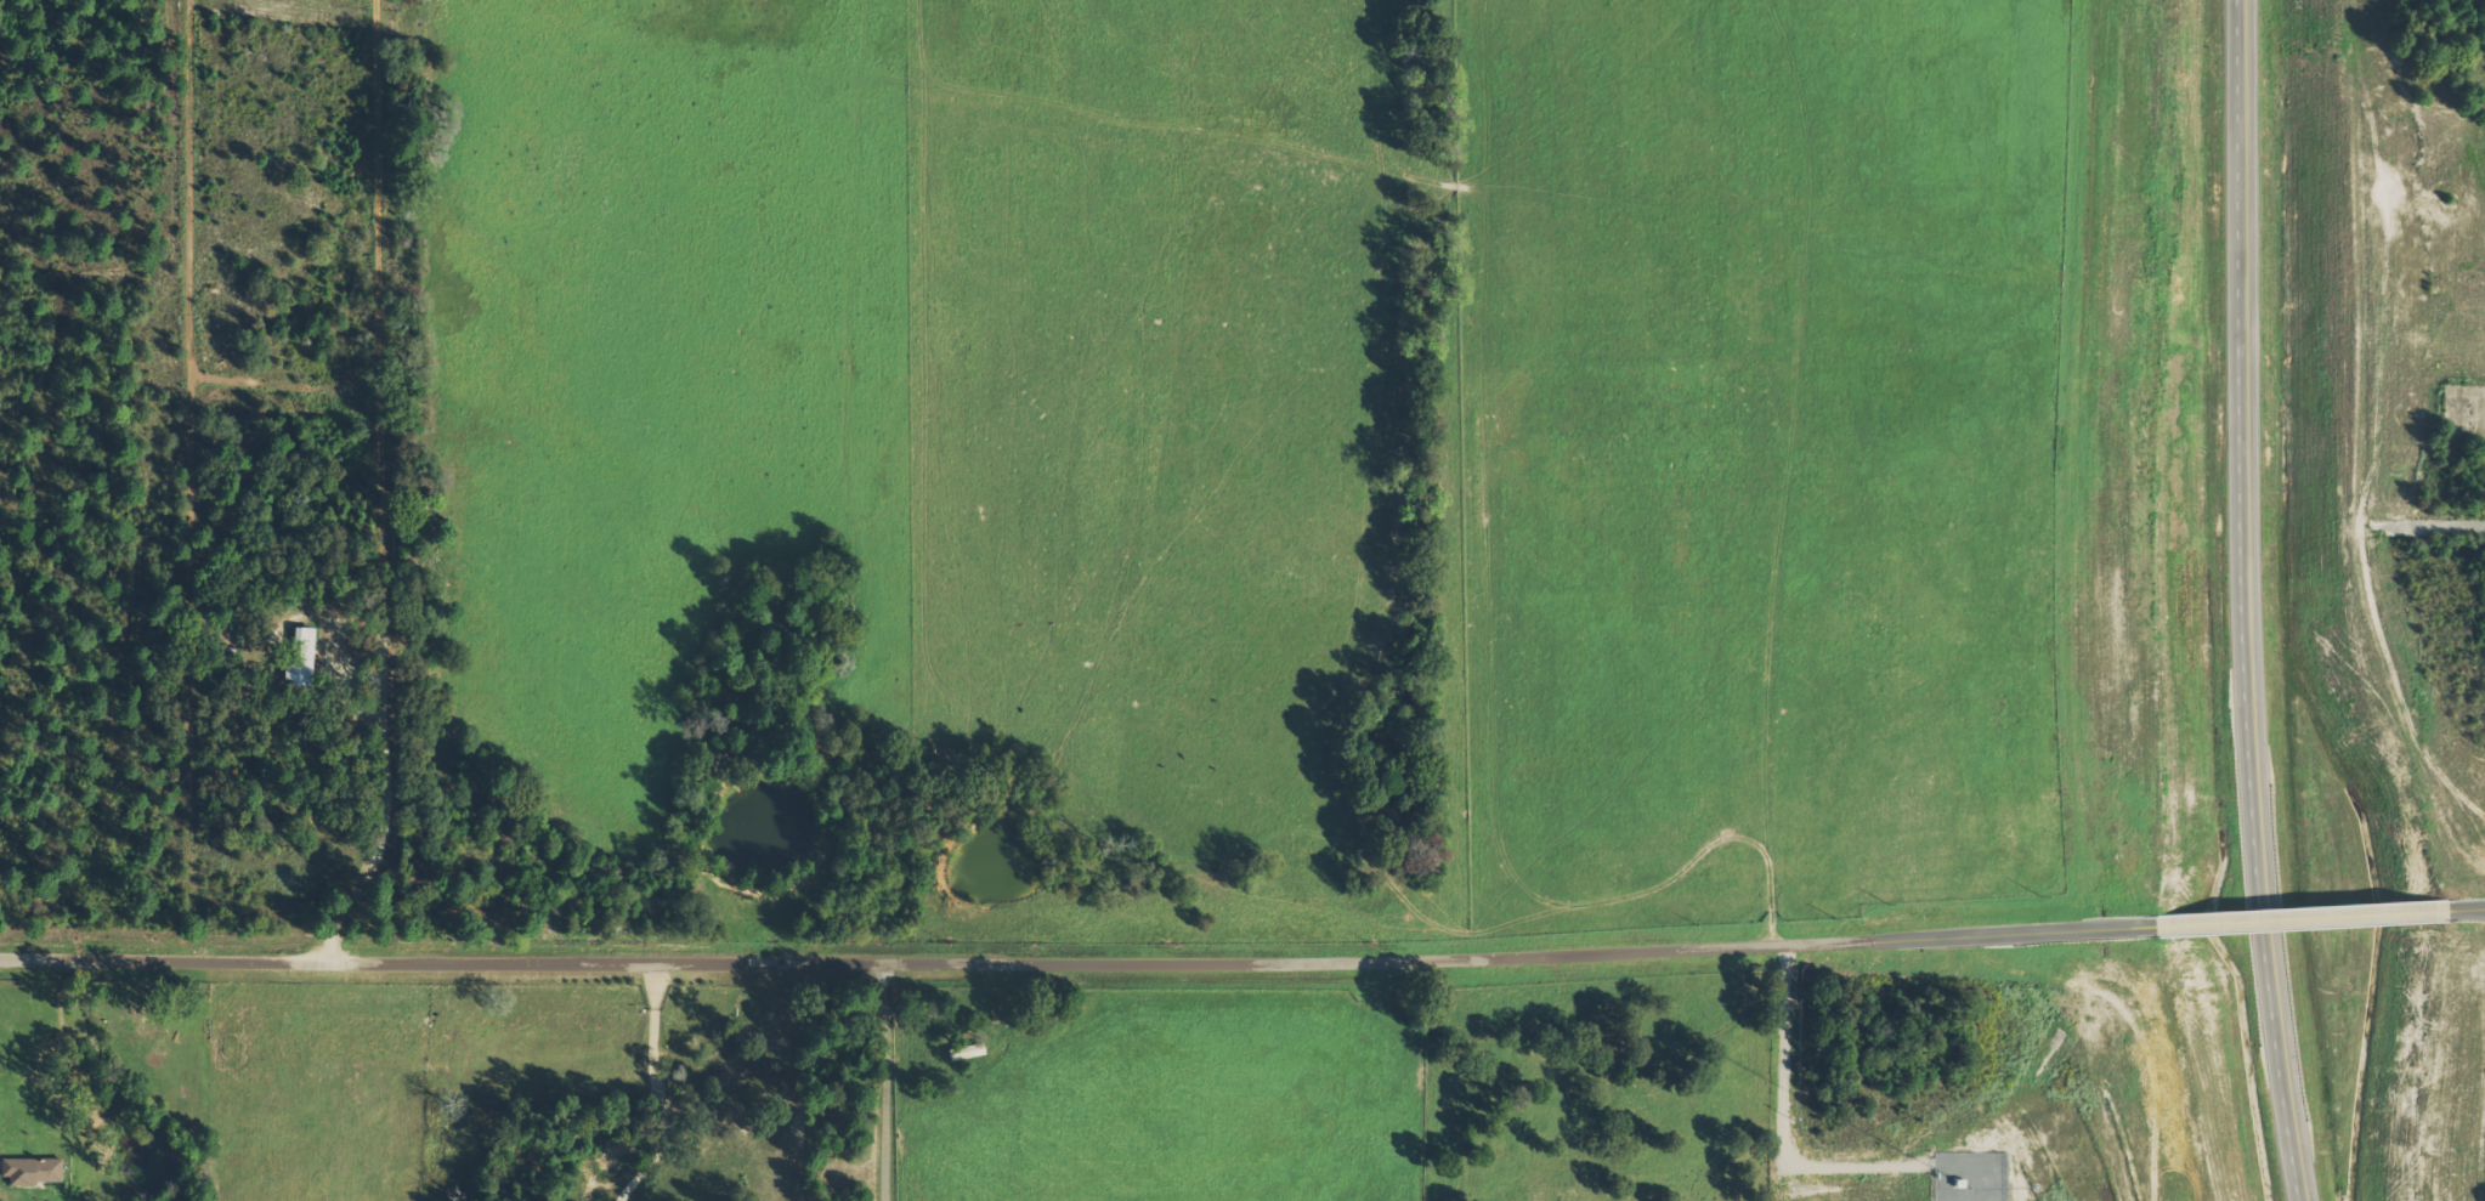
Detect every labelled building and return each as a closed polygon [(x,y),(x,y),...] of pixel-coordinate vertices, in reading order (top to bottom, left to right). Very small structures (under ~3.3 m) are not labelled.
[(287,682),(309,682),(311,628),(289,627),(287,682)] [(61,1160),(0,1158),(0,1177),(7,1177),(7,1184),(60,1185),(61,1160)]
